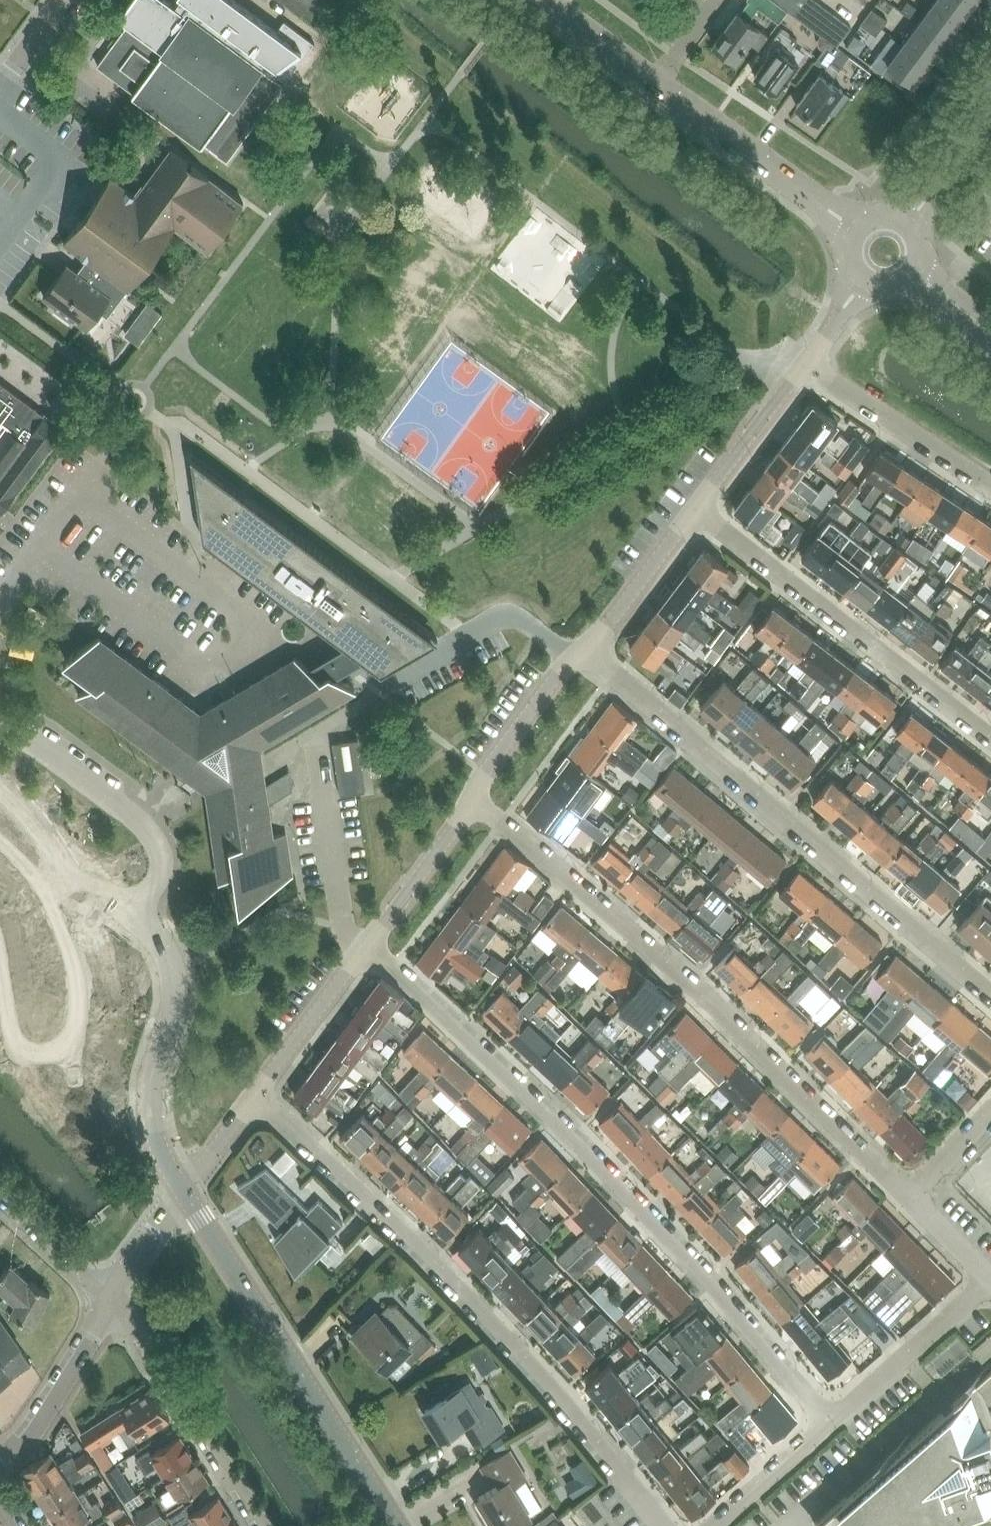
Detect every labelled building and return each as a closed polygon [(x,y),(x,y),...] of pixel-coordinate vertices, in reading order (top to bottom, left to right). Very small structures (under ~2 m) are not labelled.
[(203,143),(226,160),(283,84),(273,77),(275,74),(285,81),(314,42),(284,20),(276,31),(254,15),(234,0),(179,0),(175,5),(169,0),(136,0),(122,20),(121,20),(126,24),(116,37),(114,35),(106,45),(109,48),(96,65),(202,143),(203,143)] [(299,13),(309,0),(281,0),(299,13)] [(774,0),(750,0),(740,13),(737,11),(713,44),(725,53),(722,56),(731,63),(733,59),(735,61),(749,43),(758,49),(768,35),(759,29),(760,28),(749,20),(759,7),(779,22),(788,10),(783,6),(774,0)] [(783,6),(788,10),(792,13),(801,0),(787,0),(783,6)] [(792,13),(801,20),(815,0),(801,0),(792,13)] [(825,7),(815,0),(801,20),(810,26),(825,7)] [(973,0),(936,0),(934,3),(960,22),(975,1),(973,0)] [(934,3),(919,23),(944,43),(960,22),(934,3)] [(825,7),(810,26),(819,33),(834,14),(825,7)] [(871,9),(866,16),(881,28),(886,21),(887,20),(871,9)] [(843,21),(834,14),(819,33),(821,35),(828,40),(843,21)] [(881,28),(866,16),(860,24),(876,35),(881,28)] [(828,40),(830,41),(837,47),(852,27),(843,21),(828,40)] [(944,43),(919,23),(903,44),(929,63),(944,43)] [(765,61),(754,75),(767,85),(766,86),(773,91),(774,90),(777,92),(798,62),(787,53),(797,40),(786,32),(781,28),(773,38),(759,56),(765,61)] [(830,41),(828,40),(821,35),(817,39),(818,46),(823,50),(830,41)] [(823,68),(796,105),(818,122),(820,119),(824,122),(830,113),(827,111),(843,89),(831,81),(840,68),(831,60),(840,48),(837,47),(830,41),(824,50),(815,62),(823,68)] [(872,60),(870,64),(882,73),(906,91),(912,83),(913,84),(929,63),(903,44),(888,65),(885,69),(872,60)] [(95,276),(122,296),(128,289),(175,226),(208,250),(243,203),(209,178),(170,149),(136,195),(111,177),(63,241),(88,260),(83,267),(95,276)] [(303,221),(322,235),(328,228),(309,213),(303,221)] [(95,276),(83,267),(79,273),(66,264),(42,296),(56,306),(54,309),(70,321),(73,318),(87,328),(100,311),(107,317),(122,296),(95,276)] [(149,303),(139,316),(152,325),(162,313),(149,303)] [(64,429),(0,382),(0,514),(64,429)] [(804,416),(796,426),(821,445),(828,450),(851,467),(867,446),(853,435),(849,440),(840,433),(835,440),(828,436),(837,424),(812,405),(810,407),(808,406),(802,414),(804,416)] [(821,445),(796,426),(781,446),(806,465),(821,445)] [(781,446),(765,466),(808,499),(811,501),(819,491),(798,475),(806,465),(781,446)] [(851,467),(828,450),(821,459),(844,477),(851,467)] [(876,479),(861,502),(872,509),(887,486),(902,464),(881,450),(866,473),(876,479)] [(330,670),(336,675),(363,659),(381,673),(437,639),(191,455),(203,539),(215,548),(343,645),(308,665),(321,675),(330,670)] [(902,464),(887,486),(907,499),(921,477),(902,464)] [(775,506),(783,495),(793,503),(794,502),(802,507),(808,499),(765,466),(750,487),(775,506)] [(907,499),(899,511),(920,525),(922,522),(928,513),(942,491),(922,478),(921,477),(907,499)] [(850,479),(836,498),(846,505),(852,496),(853,495),(860,486),(850,479)] [(775,506),(750,487),(734,508),(774,539),(781,529),(771,521),(780,509),(775,506)] [(821,509),(829,499),(819,491),(811,501),(821,509)] [(942,491),(928,513),(949,527),(963,504),(943,491),(942,491)] [(852,496),(846,505),(865,519),(872,509),(861,502),(852,496)] [(802,507),(815,517),(821,509),(811,501),(808,499),(802,507)] [(827,510),(836,518),(843,509),(834,501),(827,510)] [(984,518),(963,504),(949,527),(969,540),(984,518)] [(869,523),(884,533),(892,522),(876,512),(869,523)] [(969,540),(964,548),(983,561),(990,554),(990,552),(990,523),(984,518),(969,540)] [(819,533),(801,556),(821,571),(839,549),(849,535),(847,533),(830,520),(819,534),(819,533)] [(860,520),(850,532),(859,539),(868,527),(860,520)] [(795,522),(785,537),(795,544),(798,539),(805,529),(795,522)] [(900,532),(895,540),(904,546),(909,538),(900,532)] [(839,549),(821,571),(822,571),(843,588),(861,566),(868,557),(872,552),(858,541),(849,535),(839,549)] [(913,537),(905,549),(913,553),(920,542),(913,537)] [(873,575),(861,566),(843,588),(866,606),(906,554),(896,546),(873,575)] [(693,556),(687,564),(690,567),(688,569),(713,588),(721,577),(731,585),(738,576),(727,569),(728,568),(703,550),(696,559),(693,556)] [(886,621),(890,624),(907,602),(895,592),(918,563),(906,554),(884,584),(866,606),(877,614),(875,618),(884,624),(886,621)] [(970,569),(956,560),(945,577),(959,586),(970,569)] [(675,587),(673,589),(698,607),(706,597),(725,612),(732,602),(713,588),(688,569),(681,578),(678,576),(672,584),(675,587)] [(915,592),(907,602),(890,624),(912,641),(929,619),(936,610),(954,587),(944,580),(927,601),(915,592)] [(962,593),(954,587),(936,610),(945,616),(962,593)] [(666,599),(659,608),(701,640),(704,642),(711,633),(708,631),(699,624),(700,623),(691,617),(698,607),(673,589),(672,591),(669,589),(663,597),(666,599)] [(749,589),(736,605),(747,613),(759,596),(749,589)] [(990,608),(990,595),(987,591),(980,601),(990,608)] [(732,602),(725,612),(740,623),(747,613),(736,605),(732,602)] [(760,665),(793,621),(774,606),(754,632),(764,640),(751,658),(760,665)] [(701,640),(659,608),(644,627),(669,646),(677,635),(694,649),(701,640)] [(929,619),(912,641),(933,657),(953,632),(938,620),(936,624),(929,619)] [(793,621),(760,665),(768,671),(776,660),(778,662),(787,651),(796,658),(814,636),(793,621)] [(669,646),(644,627),(630,647),(671,678),(677,671),(660,658),(669,646)] [(814,636),(796,658),(808,667),(791,689),(799,696),(833,651),(814,636)] [(962,680),(987,648),(990,643),(981,636),(967,654),(956,646),(941,664),(943,666),(941,669),(951,677),(953,673),(962,680)] [(64,658),(87,675),(97,682),(77,693),(194,780),(207,790),(209,802),(211,813),(221,880),(235,872),(240,906),(292,876),(285,833),(272,835),(271,828),(261,757),(259,746),(354,689),(335,675),(336,675),(330,670),(321,675),(308,665),(296,657),(225,699),(201,713),(188,703),(98,637),(65,657),(64,658)] [(718,638),(712,646),(720,653),(727,644),(718,638)] [(962,680),(982,696),(990,684),(990,673),(985,669),(990,662),(990,651),(987,648),(962,680)] [(833,651),(799,696),(798,698),(808,706),(827,682),(837,690),(854,667),(833,651)] [(777,665),(769,675),(777,681),(785,671),(777,665)] [(716,689),(701,707),(719,723),(742,696),(755,681),(761,674),(753,667),(734,689),(723,680),(718,686),(716,689)] [(847,698),(831,720),(832,721),(840,727),(841,726),(874,683),(854,667),(837,690),(847,698)] [(714,672),(709,678),(716,684),(718,686),(723,680),(719,676),(714,672)] [(769,681),(761,674),(755,681),(756,681),(763,688),(769,681)] [(841,726),(840,727),(847,732),(848,733),(848,732),(857,722),(859,724),(868,713),(878,721),(879,720),(885,725),(897,710),(891,705),(895,699),(874,683),(841,726)] [(981,700),(990,707),(990,706),(990,684),(982,696),(983,697),(981,700)] [(675,688),(668,697),(680,707),(687,698),(675,688)] [(742,696),(719,723),(738,738),(760,712),(743,696),(742,696)] [(791,712),(797,706),(789,699),(784,705),(791,712)] [(613,701),(592,730),(639,766),(646,756),(623,738),(637,719),(613,701)] [(805,712),(797,706),(791,712),(799,719),(805,712)] [(779,727),(760,712),(738,738),(756,754),(779,727)] [(904,736),(886,760),(887,761),(898,770),(908,757),(931,727),(922,720),(924,718),(916,712),(914,714),(911,712),(897,731),(904,736)] [(831,720),(827,725),(828,725),(836,732),(838,730),(840,727),(832,721),(831,720)] [(797,743),(774,770),(793,786),(816,759),(808,752),(821,737),(827,731),(816,721),(797,743)] [(931,727),(908,757),(909,757),(921,767),(914,776),(921,782),(952,743),(944,737),(947,734),(934,724),(932,727),(931,727)] [(797,743),(779,727),(756,754),(774,770),(797,743)] [(838,730),(836,732),(844,738),(848,733),(847,732),(840,727),(838,730)] [(572,757),(570,759),(594,777),(608,759),(615,764),(616,761),(633,774),(639,766),(592,730),(580,746),(576,743),(567,754),(572,757)] [(827,731),(821,737),(828,744),(834,737),(827,731)] [(340,795),(366,791),(359,749),(358,738),(347,740),(332,742),(340,795)] [(890,745),(881,738),(866,757),(876,764),(890,745)] [(971,758),(952,743),(921,782),(922,782),(925,785),(928,787),(936,778),(939,780),(947,770),(957,777),(971,758)] [(367,751),(371,774),(381,773),(377,749),(367,751)] [(561,772),(549,787),(584,814),(605,785),(594,777),(570,759),(567,756),(557,769),(561,772)] [(646,756),(639,766),(655,778),(663,769),(646,756)] [(957,777),(967,786),(959,796),(961,797),(954,807),(961,812),(990,773),(971,758),(957,777)] [(859,760),(853,767),(858,771),(865,777),(871,769),(860,760),(859,760)] [(887,761),(881,770),(891,778),(898,769),(887,761)] [(673,766),(654,790),(676,808),(670,814),(677,820),(702,790),(673,766)] [(279,774),(283,792),(299,789),(296,771),(279,774)] [(813,800),(832,816),(865,777),(858,771),(843,788),(831,778),(813,800)] [(961,812),(968,818),(975,808),(989,818),(990,815),(990,773),(961,812)] [(914,776),(906,786),(913,792),(921,782),(914,776)] [(832,816),(852,834),(871,812),(861,803),(867,797),(864,795),(874,784),(873,783),(865,777),(832,816)] [(913,792),(912,795),(919,800),(928,787),(925,785),(922,782),(921,782),(913,792)] [(584,814),(549,787),(527,817),(550,835),(551,834),(562,842),(584,814)] [(692,822),(710,837),(730,813),(702,790),(677,820),(684,826),(687,828),(692,822)] [(899,794),(893,801),(895,802),(902,809),(908,802),(899,794)] [(852,834),(869,848),(902,809),(895,802),(880,819),(871,812),(852,834)] [(917,809),(908,802),(902,809),(869,848),(886,862),(904,840),(896,833),(917,809)] [(758,837),(730,813),(710,837),(738,860),(758,837)] [(677,820),(670,814),(662,824),(669,830),(677,820)] [(971,826),(958,816),(949,827),(961,837),(971,826)] [(675,835),(684,826),(677,820),(669,830),(675,835)] [(599,826),(592,836),(601,843),(608,834),(599,826)] [(669,830),(663,837),(669,842),(675,835),(669,830)] [(975,849),(985,857),(990,849),(990,830),(975,849)] [(886,862),(904,877),(937,838),(928,831),(914,848),(904,840),(886,862)] [(945,845),(949,849),(956,841),(949,835),(944,831),(937,838),(945,845)] [(620,887),(660,840),(659,839),(658,840),(652,836),(637,854),(635,852),(630,858),(610,842),(592,864),(620,887)] [(758,837),(738,860),(767,884),(786,860),(758,837)] [(904,877),(923,893),(941,871),(931,862),(945,845),(937,838),(904,877)] [(660,840),(620,887),(647,910),(666,888),(645,871),(650,865),(656,870),(672,851),(660,840)] [(505,846),(483,875),(507,893),(513,898),(519,890),(512,886),(529,864),(505,846)] [(962,846),(956,854),(965,861),(971,854),(962,846)] [(956,854),(941,871),(923,893),(941,909),(960,887),(950,879),(965,861),(956,854)] [(718,871),(724,876),(733,867),(726,861),(718,871)] [(733,867),(724,876),(731,882),(732,881),(739,872),(733,867)] [(983,876),(990,883),(990,871),(989,869),(983,876)] [(717,870),(710,878),(726,893),(718,885),(724,876),(718,871),(717,870)] [(786,929),(787,930),(793,935),(801,925),(807,919),(827,895),(799,872),(779,895),(800,913),(786,929)] [(483,875),(462,904),(485,922),(496,907),(504,913),(506,910),(511,914),(520,902),(513,898),(507,893),(483,875)] [(724,876),(718,885),(726,893),(734,883),(732,881),(731,882),(724,876)] [(706,896),(674,933),(692,949),(690,952),(696,957),(699,955),(702,958),(721,935),(708,924),(728,900),(713,887),(706,896)] [(521,888),(519,890),(513,898),(520,902),(527,908),(534,897),(521,888)] [(687,906),(666,888),(647,910),(674,933),(706,896),(700,891),(687,906)] [(543,894),(531,909),(541,917),(553,901),(543,894)] [(801,925),(793,935),(794,936),(799,940),(800,941),(802,942),(802,943),(808,936),(816,926),(821,931),(834,941),(854,918),(827,895),(807,919),(801,925)] [(966,895),(956,906),(968,916),(977,905),(966,895)] [(989,897),(985,898),(984,897),(977,905),(968,916),(958,927),(977,943),(990,927),(990,898),(989,897)] [(485,922),(462,904),(440,933),(464,951),(470,956),(480,963),(481,963),(488,953),(472,940),(485,922)] [(570,952),(589,930),(561,906),(543,928),(561,943),(556,950),(559,952),(565,958),(570,952)] [(819,960),(811,969),(821,978),(829,969),(836,960),(844,950),(862,965),(862,966),(882,942),(854,919),(854,918),(834,941),(826,951),(818,960),(819,960)] [(492,944),(501,924),(489,919),(479,938),(492,944)] [(977,943),(990,955),(990,927),(977,943)] [(578,958),(597,975),(616,953),(589,930),(570,952),(565,958),(557,967),(552,973),(545,980),(553,987),(578,958)] [(483,965),(481,963),(480,963),(470,956),(464,951),(440,933),(418,962),(442,980),(443,978),(446,978),(451,971),(450,969),(454,964),(473,979),(483,965)] [(785,945),(794,954),(803,943),(802,943),(802,942),(800,941),(799,940),(794,936),(793,935),(785,945)] [(774,957),(782,949),(769,937),(761,945),(769,952),(774,957)] [(774,957),(769,952),(761,960),(759,959),(753,965),(734,947),(714,968),(741,993),(775,958),(774,957)] [(782,949),(774,957),(775,958),(741,993),(766,1018),(786,997),(771,982),(793,959),(782,949)] [(565,958),(559,952),(551,962),(557,967),(565,958)] [(491,953),(484,964),(498,974),(506,963),(491,953)] [(616,953),(597,975),(606,983),(604,986),(612,993),(614,999),(606,1008),(613,1013),(644,977),(616,953)] [(887,988),(862,1017),(875,1028),(877,1030),(903,1001),(923,978),(896,954),(876,978),(887,988)] [(513,964),(498,981),(501,984),(506,978),(516,987),(520,982),(523,985),(529,978),(513,964)] [(542,964),(534,974),(543,982),(545,980),(552,973),(542,964)] [(487,968),(482,976),(491,982),(497,975),(487,968)] [(808,973),(786,997),(766,1018),(793,1043),(813,1022),(794,1004),(816,981),(808,973)] [(645,976),(644,977),(613,1013),(605,1022),(594,1034),(594,1035),(606,1045),(631,1015),(647,1029),(652,1024),(653,1024),(661,1014),(664,1016),(672,1006),(671,1003),(673,1000),(670,998),(671,995),(665,990),(663,991),(645,976)] [(830,986),(842,997),(853,984),(845,977),(836,978),(830,986)] [(373,989),(366,997),(408,1029),(416,1018),(410,1014),(408,1012),(407,1013),(395,1005),(403,994),(381,978),(379,980),(376,978),(370,987),(373,989)] [(903,1001),(877,1030),(878,1031),(889,1040),(904,1022),(914,1011),(931,1025),(951,1002),(923,978),(903,1001)] [(502,991),(482,1013),(508,1038),(509,1038),(543,1001),(547,996),(538,988),(520,1008),(502,991)] [(480,1004),(485,1009),(498,995),(492,989),(480,1004)] [(840,1003),(831,995),(811,1015),(820,1024),(832,1012),(840,1003)] [(408,1029),(366,997),(351,1017),(374,1034),(382,1023),(402,1038),(408,1029)] [(543,1001),(509,1038),(535,1062),(555,1040),(538,1025),(544,1019),(540,1016),(549,1007),(543,1001)] [(951,1002),(931,1025),(947,1039),(922,1069),(933,1079),(944,1065),(979,1025),(951,1002)] [(844,1006),(834,1016),(839,1021),(847,1020),(853,1014),(844,1006)] [(552,1019),(564,1030),(573,1021),(573,1020),(561,1009),(552,1019)] [(654,1064),(670,1080),(711,1038),(685,1012),(651,1048),(661,1057),(654,1064)] [(596,1014),(585,1026),(594,1034),(605,1022),(596,1014)] [(343,1028),(337,1036),(380,1068),(387,1057),(367,1042),(374,1034),(351,1017),(350,1019),(347,1017),(341,1025),(343,1028)] [(979,1025),(944,1065),(951,1071),(959,1061),(961,1063),(967,1056),(986,1073),(990,1068),(990,1036),(979,1025)] [(830,1081),(876,1035),(866,1026),(841,1051),(836,1046),(836,1041),(830,1035),(826,1035),(825,1034),(804,1055),(830,1081)] [(423,1030),(403,1052),(420,1068),(429,1077),(449,1055),(423,1030)] [(892,1043),(892,1044),(897,1048),(905,1055),(905,1054),(912,1046),(899,1034),(892,1043)] [(884,1043),(876,1035),(830,1081),(855,1107),(876,1086),(859,1069),(884,1043)] [(337,1036),(323,1055),(345,1072),(352,1063),(372,1078),(380,1068),(337,1036)] [(555,1040),(535,1062),(561,1087),(596,1049),(598,1046),(588,1037),(571,1055),(555,1040)] [(711,1038),(670,1080),(679,1088),(699,1067),(717,1084),(737,1063),(711,1038)] [(602,1055),(596,1049),(561,1087),(588,1112),(608,1090),(587,1071),(602,1055)] [(323,1055),(308,1075),(343,1100),(349,1093),(337,1084),(345,1072),(323,1055)] [(429,1077),(406,1101),(407,1102),(413,1108),(430,1089),(436,1083),(440,1087),(456,1102),(477,1080),(450,1055),(449,1055),(429,1077)] [(737,1063),(717,1084),(735,1102),(729,1109),(730,1110),(723,1118),(722,1117),(707,1132),(714,1139),(728,1124),(742,1109),(763,1089),(737,1063)] [(420,1068),(398,1092),(401,1095),(406,1101),(429,1077),(420,1068)] [(876,1086),(855,1107),(880,1132),(901,1111),(930,1083),(920,1073),(915,1069),(887,1097),(876,1086)] [(659,1073),(648,1085),(657,1094),(667,1083),(668,1083),(668,1082),(659,1073)] [(343,1100),(308,1075),(294,1094),(316,1111),(324,1101),(343,1116),(351,1106),(348,1104),(343,1100)] [(477,1080),(456,1102),(473,1118),(467,1124),(469,1125),(460,1134),(462,1136),(468,1141),(503,1104),(477,1080)] [(657,1094),(655,1096),(663,1104),(676,1091),(668,1083),(667,1083),(657,1094)] [(742,1109),(728,1124),(734,1129),(748,1115),(767,1134),(788,1113),(763,1089),(742,1109)] [(966,1091),(957,1101),(967,1110),(976,1100),(966,1091)] [(349,1093),(343,1100),(348,1104),(351,1106),(356,1098),(349,1093)] [(915,1097),(907,1106),(912,1111),(921,1103),(915,1097)] [(397,1113),(404,1105),(405,1105),(398,1099),(381,1117),(378,1114),(372,1121),(363,1113),(342,1135),(343,1137),(341,1139),(348,1147),(351,1144),(359,1153),(397,1113)] [(624,1149),(661,1114),(664,1111),(657,1103),(638,1120),(621,1102),(599,1123),(624,1149)] [(676,1108),(672,1112),(681,1121),(685,1117),(694,1107),(689,1102),(679,1111),(676,1108)] [(468,1141),(457,1154),(467,1164),(493,1136),(498,1140),(497,1142),(497,1145),(502,1150),(506,1150),(507,1149),(509,1151),(530,1129),(503,1104),(468,1141)] [(412,1113),(404,1105),(397,1113),(359,1153),(377,1169),(398,1147),(389,1138),(412,1113)] [(334,1110),(327,1119),(331,1121),(335,1124),(341,1116),(334,1110)] [(664,1111),(661,1114),(666,1120),(670,1116),(664,1111)] [(901,1111),(880,1132),(906,1158),(927,1137),(901,1111)] [(767,1134),(761,1140),(762,1142),(777,1156),(768,1164),(779,1175),(814,1139),(788,1114),(788,1113),(767,1134)] [(661,1114),(624,1149),(649,1175),(671,1154),(652,1135),(667,1121),(666,1120),(661,1114)] [(460,1134),(449,1147),(450,1148),(457,1154),(468,1141),(462,1136),(460,1134)] [(512,1200),(521,1210),(539,1193),(568,1166),(542,1139),(520,1160),(531,1171),(522,1180),(528,1186),(512,1200)] [(814,1139),(779,1175),(786,1181),(795,1173),(813,1192),(840,1165),(814,1139)] [(407,1155),(398,1147),(377,1169),(394,1186),(432,1146),(426,1140),(416,1151),(414,1149),(407,1155)] [(432,1146),(394,1186),(412,1202),(412,1203),(434,1180),(440,1173),(439,1172),(428,1162),(444,1146),(437,1140),(432,1146)] [(726,1144),(716,1153),(729,1166),(738,1156),(726,1144)] [(280,1173),(294,1158),(286,1150),(272,1165),(280,1173)] [(671,1154),(649,1175),(674,1202),(711,1166),(710,1166),(705,1160),(696,1168),(690,1174),(671,1154)] [(711,1166),(674,1202),(698,1227),(720,1206),(705,1190),(726,1171),(716,1160),(710,1166),(711,1166)] [(539,1193),(521,1210),(517,1214),(516,1215),(525,1225),(540,1211),(536,1207),(551,1193),(570,1213),(593,1192),(568,1166),(539,1193)] [(514,1177),(504,1168),(487,1185),(496,1195),(514,1177)] [(265,1169),(237,1187),(275,1223),(279,1219),(287,1226),(275,1240),(286,1251),(283,1254),(298,1268),(295,1271),(296,1272),(315,1251),(327,1239),(328,1240),(329,1239),(327,1238),(342,1223),(318,1200),(308,1210),(265,1169)] [(434,1180),(412,1203),(429,1219),(467,1179),(461,1172),(444,1190),(434,1180)] [(753,1173),(744,1182),(757,1195),(766,1186),(753,1173)] [(467,1179),(429,1219),(447,1236),(451,1231),(455,1235),(464,1225),(460,1222),(468,1213),(460,1205),(480,1185),(470,1175),(467,1179)] [(758,1196),(757,1197),(764,1204),(786,1181),(779,1175),(758,1196)] [(857,1224),(878,1203),(852,1177),(831,1198),(857,1224)] [(733,1179),(723,1188),(731,1196),(733,1194),(735,1192),(741,1186),(733,1179)] [(741,1186),(735,1192),(743,1199),(748,1194),(741,1186)] [(593,1192),(570,1213),(585,1230),(557,1257),(556,1257),(565,1267),(566,1266),(617,1218),(593,1192)] [(720,1206),(698,1227),(699,1228),(724,1254),(746,1233),(745,1232),(735,1222),(744,1213),(737,1205),(743,1199),(735,1192),(733,1194),(731,1196),(720,1206)] [(496,1201),(489,1208),(502,1222),(509,1215),(496,1201)] [(878,1203),(857,1224),(851,1229),(842,1238),(838,1242),(847,1251),(865,1232),(882,1250),(903,1229),(878,1203)] [(764,1208),(755,1216),(764,1227),(773,1218),(764,1208)] [(792,1230),(791,1230),(803,1242),(820,1225),(819,1224),(808,1213),(792,1230)] [(617,1218),(575,1260),(583,1270),(595,1259),(597,1257),(605,1250),(614,1260),(618,1264),(619,1266),(642,1244),(617,1218)] [(473,1222),(458,1237),(463,1243),(458,1247),(475,1265),(514,1229),(507,1221),(503,1224),(496,1231),(494,1229),(487,1236),(473,1222)] [(776,1221),(759,1236),(766,1244),(767,1244),(769,1242),(776,1236),(783,1229),(784,1229),(776,1221)] [(842,1238),(851,1229),(846,1224),(837,1232),(842,1238)] [(514,1229),(475,1265),(492,1282),(512,1263),(504,1255),(512,1248),(511,1247),(522,1237),(514,1229)] [(903,1229),(882,1250),(896,1264),(861,1298),(873,1309),(928,1255),(903,1229)] [(818,1238),(809,1247),(816,1254),(825,1245),(818,1238)] [(336,1261),(349,1248),(341,1240),(328,1252),(336,1261)] [(394,1262),(406,1246),(396,1240),(385,1256),(394,1262)] [(758,1294),(808,1252),(796,1241),(787,1248),(792,1254),(786,1260),(783,1256),(773,1265),(757,1247),(735,1265),(758,1294)] [(667,1271),(642,1244),(619,1266),(644,1292),(667,1271)] [(824,1256),(832,1265),(844,1253),(835,1244),(824,1256)] [(817,1261),(808,1252),(758,1294),(781,1321),(804,1303),(787,1282),(803,1268),(807,1272),(817,1261)] [(520,1271),(512,1263),(492,1282),(508,1300),(550,1260),(544,1253),(531,1266),(528,1263),(520,1271)] [(954,1281),(928,1255),(873,1309),(889,1326),(903,1312),(898,1306),(912,1292),(908,1288),(914,1282),(933,1302),(954,1281)] [(550,1260),(508,1300),(525,1317),(545,1298),(537,1290),(545,1283),(543,1280),(557,1267),(550,1260)] [(10,1312),(32,1324),(49,1292),(28,1280),(11,1264),(0,1275),(0,1288),(6,1293),(0,1299),(0,1302),(10,1312)] [(364,1271),(369,1281),(383,1274),(378,1264),(364,1271)] [(667,1271),(644,1292),(623,1311),(629,1318),(632,1321),(653,1301),(670,1318),(692,1297),(667,1271)] [(851,1280),(848,1283),(857,1291),(860,1288),(851,1280)] [(599,1284),(590,1293),(604,1307),(613,1298),(599,1284)] [(545,1298),(525,1317),(541,1335),(578,1300),(571,1291),(554,1307),(545,1298)] [(584,1294),(578,1300),(541,1335),(557,1352),(578,1333),(577,1333),(570,1325),(579,1317),(577,1316),(592,1303),(584,1294)] [(804,1303),(781,1321),(804,1349),(860,1303),(851,1294),(819,1320),(804,1303)] [(388,1304),(379,1314),(377,1312),(354,1334),(387,1368),(402,1354),(411,1363),(432,1342),(415,1324),(397,1304),(388,1304)] [(860,1304),(850,1313),(865,1331),(875,1322),(860,1304)] [(696,1307),(661,1337),(675,1354),(683,1348),(713,1321),(701,1307),(698,1309),(696,1307)] [(578,1333),(557,1352),(574,1370),(591,1355),(595,1351),(585,1341),(608,1319),(601,1311),(577,1333),(578,1333)] [(623,1311),(616,1319),(627,1330),(634,1323),(632,1321),(629,1318),(623,1311)] [(848,1313),(805,1349),(828,1377),(828,1378),(830,1376),(837,1371),(851,1359),(836,1340),(837,1340),(857,1323),(848,1313)] [(30,1364),(0,1321),(0,1384),(30,1364)] [(713,1321),(683,1348),(695,1362),(725,1335),(713,1321)] [(687,1368),(681,1373),(689,1383),(707,1369),(711,1365),(715,1371),(716,1371),(726,1383),(749,1364),(726,1336),(725,1335),(695,1362),(687,1368)] [(618,1346),(627,1356),(636,1349),(627,1339),(618,1346)] [(482,1342),(467,1352),(474,1363),(489,1353),(482,1342)] [(591,1355),(579,1366),(583,1371),(596,1360),(591,1355)] [(601,1402),(646,1365),(638,1355),(617,1373),(609,1363),(585,1383),(601,1402)] [(668,1358),(660,1365),(668,1374),(676,1367),(677,1365),(669,1357),(668,1358)] [(649,1362),(646,1365),(601,1402),(616,1421),(640,1401),(639,1401),(634,1393),(659,1373),(649,1362)] [(749,1364),(726,1383),(739,1399),(716,1419),(725,1430),(772,1392),(749,1364)] [(816,1525),(941,1525),(990,1508),(990,1369),(946,1408),(814,1524),(816,1525)] [(501,1429),(480,1395),(479,1395),(471,1382),(425,1410),(441,1436),(467,1420),(480,1442),(501,1429)] [(129,1444),(169,1418),(150,1389),(80,1433),(89,1448),(119,1429),(129,1444)] [(677,1391),(668,1398),(673,1404),(682,1396),(680,1393),(677,1391)] [(772,1392),(725,1430),(734,1440),(748,1457),(757,1449),(743,1432),(757,1421),(772,1439),(796,1420),(772,1392)] [(648,1394),(639,1401),(640,1401),(616,1421),(631,1439),(673,1405),(673,1404),(668,1398),(666,1396),(656,1403),(648,1394)] [(678,1401),(673,1405),(680,1412),(680,1413),(685,1409),(684,1409),(684,1408),(678,1401)] [(673,1405),(631,1439),(646,1458),(670,1438),(671,1439),(679,1432),(671,1422),(679,1415),(678,1415),(680,1413),(680,1412),(673,1405)] [(646,1461),(646,1462),(646,1463),(646,1464),(647,1464),(647,1465),(647,1466),(648,1466),(648,1467),(649,1467),(650,1467),(650,1468),(651,1468),(652,1468),(653,1468),(654,1468),(655,1468),(662,1477),(709,1439),(701,1429),(681,1445),(675,1444),(671,1439),(670,1438),(646,1458),(646,1459),(646,1460),(646,1461)] [(709,1439),(662,1477),(676,1495),(700,1475),(693,1466),(711,1451),(725,1440),(718,1432),(709,1439)] [(194,1458),(180,1435),(152,1453),(149,1449),(135,1457),(145,1473),(158,1465),(165,1476),(194,1458)] [(568,1439),(562,1443),(569,1454),(575,1450),(568,1439)] [(104,1456),(110,1466),(126,1457),(120,1446),(104,1456)] [(477,1497),(495,1525),(514,1525),(531,1516),(529,1514),(512,1486),(524,1478),(526,1477),(509,1449),(482,1466),(489,1479),(494,1476),(499,1484),(494,1487),(477,1497)] [(700,1475),(676,1495),(692,1514),(716,1495),(708,1485),(730,1467),(738,1476),(749,1466),(733,1449),(722,1458),(700,1475)] [(78,1465),(90,1457),(86,1450),(74,1458),(72,1454),(58,1463),(51,1452),(22,1470),(36,1491),(72,1468),(73,1469),(78,1465)] [(94,1464),(90,1457),(78,1465),(82,1472),(94,1464)] [(194,1458),(165,1476),(172,1486),(159,1495),(166,1506),(207,1480),(194,1458)] [(72,1468),(36,1491),(49,1513),(78,1494),(70,1482),(78,1477),(73,1469),(72,1468)] [(522,1485),(542,1509),(552,1501),(533,1477),(522,1485)] [(132,1497),(146,1491),(142,1479),(127,1485),(132,1497)] [(49,1513),(57,1525),(76,1525),(102,1510),(96,1501),(92,1503),(84,1490),(78,1494),(49,1513)] [(232,1519),(218,1496),(190,1514),(186,1506),(169,1517),(175,1525),(191,1525),(195,1523),(197,1525),(220,1525),(232,1519)] [(116,1498),(104,1506),(111,1516),(123,1509),(116,1498)] [(133,1514),(136,1519),(141,1525),(154,1525),(166,1518),(157,1505),(154,1501),(133,1514)] [(113,1521),(117,1525),(128,1525),(132,1524),(126,1513),(113,1521)]
